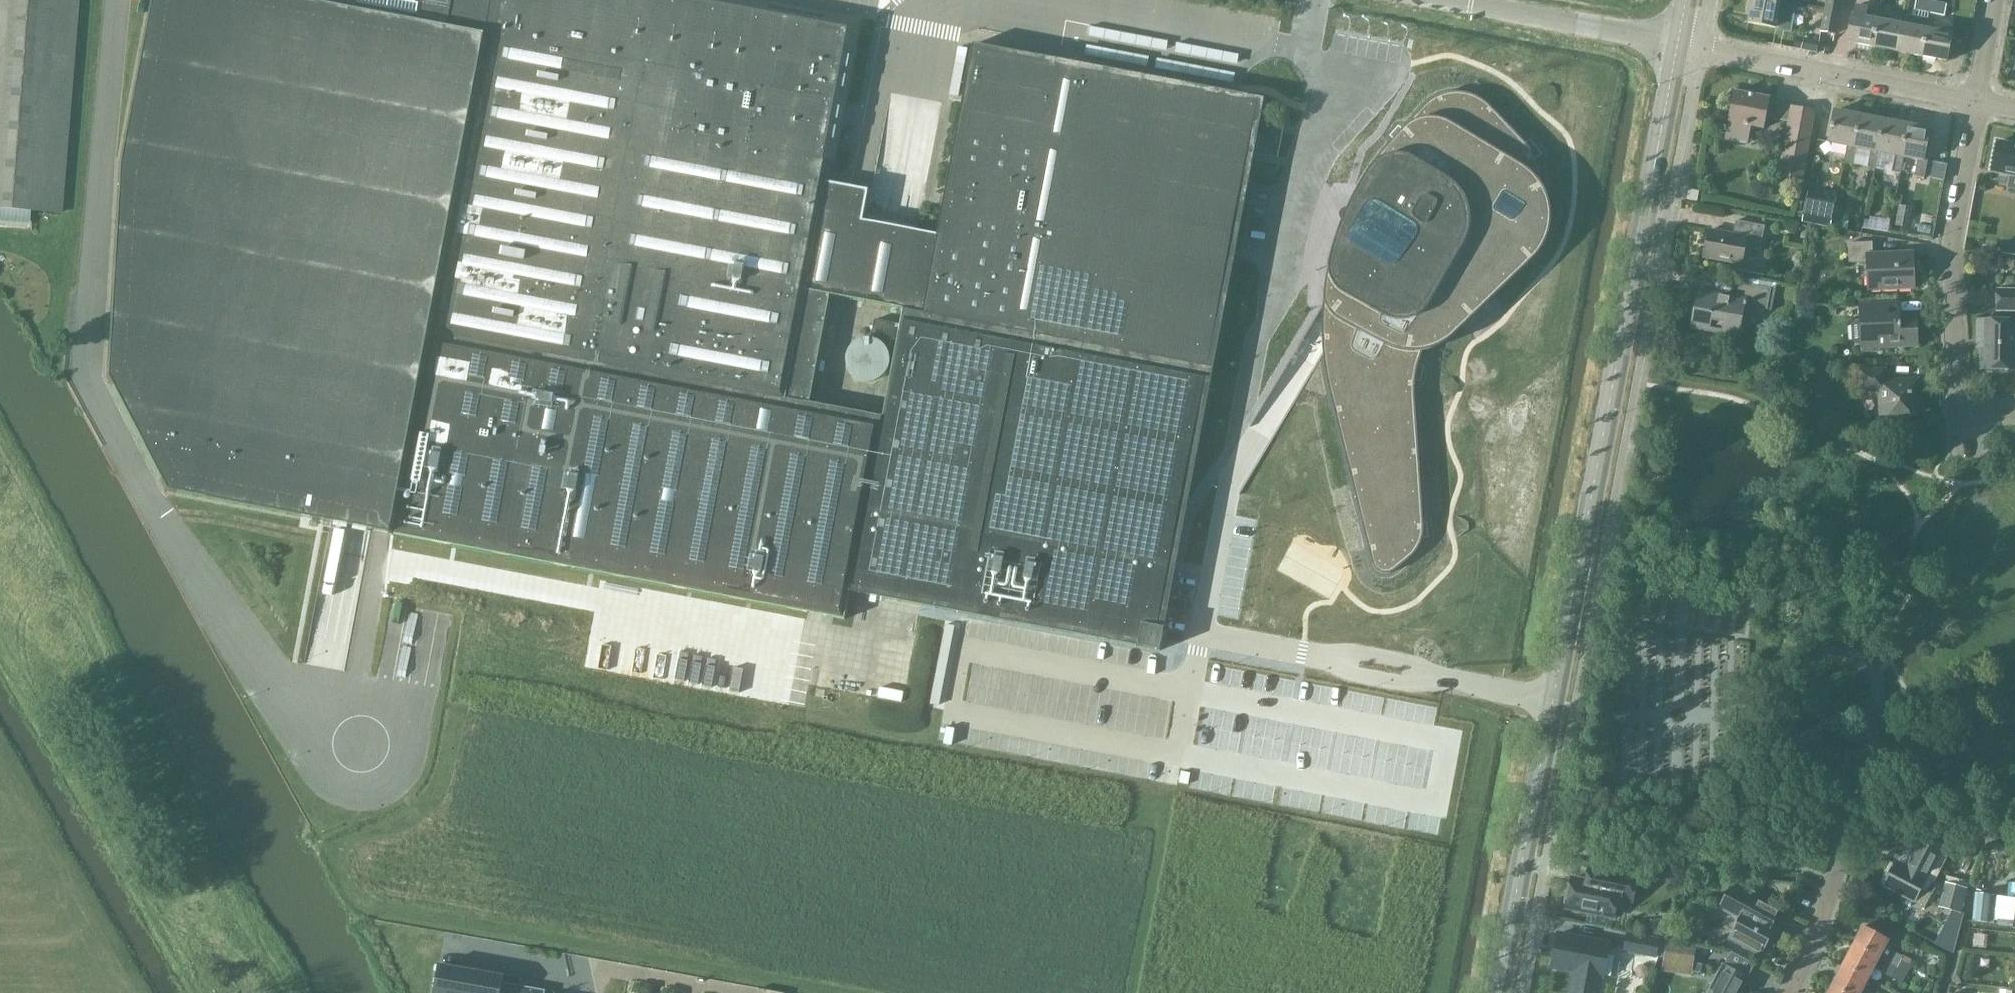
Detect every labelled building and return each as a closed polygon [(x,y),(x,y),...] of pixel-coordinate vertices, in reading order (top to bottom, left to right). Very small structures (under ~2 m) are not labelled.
[(29,225),(30,210),(61,213),(77,0),(0,0),(0,222),(29,225)] [(128,170),(109,378),(169,491),(393,533),(843,618),(841,632),(905,644),(913,602),(1158,649),(1263,99),(973,43),(972,48),(936,235),(862,221),(867,191),(828,183),(858,23),(736,0),(160,0),(128,170)] [(1765,0),(1751,0),(1747,22),(1788,30),(1793,5),(1765,0)] [(1823,11),(1839,14),(1842,0),(1825,0),(1823,11)] [(1931,2),(1922,0),(1915,0),(1913,11),(1928,14),(1931,2)] [(1946,5),(1931,2),(1928,14),(1944,17),(1946,5)] [(1870,47),(1876,19),(1877,10),(1854,6),(1852,15),(1851,15),(1845,42),(1870,47)] [(1836,35),(1839,14),(1823,11),(1819,32),(1836,35)] [(1895,52),(1901,24),(1876,19),(1870,47),(1895,52)] [(1920,57),(1926,29),(1901,24),(1895,52),(1920,57)] [(1950,34),(1926,29),(1920,57),(1945,62),(1950,34)] [(1801,181),(1815,111),(1791,106),(1788,107),(1767,103),(1768,98),(1733,91),(1727,122),(1729,122),(1726,139),(1746,143),(1749,125),(1762,128),(1764,117),(1787,122),(1777,176),(1801,181)] [(1324,294),(1323,303),(1323,306),(1323,352),(1323,355),(1330,395),(1334,411),(1342,442),(1372,563),(1372,565),(1373,567),(1374,569),(1376,570),(1377,572),(1379,573),(1381,573),(1383,574),(1385,574),(1387,574),(1389,574),(1391,573),(1392,572),(1394,571),(1400,566),(1405,562),(1408,560),(1411,557),(1412,556),(1414,554),(1415,552),(1417,550),(1419,547),(1420,544),(1421,541),(1422,538),(1423,535),(1423,532),(1423,529),(1420,483),(1419,468),(1419,466),(1418,455),(1417,439),(1416,426),(1415,415),(1415,407),(1414,401),(1414,396),(1414,390),(1414,385),(1415,381),(1415,378),(1415,376),(1416,370),(1417,367),(1418,363),(1419,359),(1421,354),(1422,352),(1426,351),(1430,350),(1434,348),(1438,347),(1442,345),(1446,343),(1459,331),(1532,261),(1534,259),(1537,256),(1539,252),(1542,249),(1544,245),(1545,242),(1547,238),(1548,234),(1549,230),(1550,226),(1550,222),(1549,204),(1542,187),(1542,182),(1541,178),(1540,174),(1539,170),(1539,168),(1538,165),(1537,162),(1535,159),(1534,157),(1533,155),(1532,153),(1530,150),(1525,144),(1517,135),(1508,126),(1502,120),(1496,114),(1489,106),(1487,104),(1484,102),(1481,99),(1478,98),(1474,96),(1471,95),(1468,94),(1465,93),(1461,93),(1458,92),(1455,92),(1452,93),(1449,93),(1447,93),(1443,94),(1440,95),(1437,97),(1434,98),(1431,100),(1428,102),(1425,104),(1423,107),(1422,108),(1401,131),(1390,144),(1388,147),(1385,150),(1381,155),(1380,156),(1378,159),(1375,163),(1372,167),(1368,173),(1365,179),(1362,182),(1359,188),(1357,192),(1353,199),(1348,208),(1344,217),(1343,221),(1340,228),(1336,238),(1334,245),(1333,250),(1331,256),(1329,263),(1328,269),(1326,276),(1325,284),(1324,294)] [(1847,145),(1844,163),(1853,164),(1856,147),(1851,146),(1857,115),(1832,111),(1827,142),(1847,145)] [(1856,147),(1870,150),(1867,167),(1877,169),(1880,151),(1875,151),(1881,119),(1857,115),(1851,146),(1856,147)] [(1880,151),(1894,154),(1891,172),(1901,173),(1904,156),(1899,155),(1905,124),(1881,119),(1875,151),(1880,151)] [(1281,140),(1284,122),(1273,120),(1270,138),(1281,140)] [(1914,176),(1923,177),(1927,160),(1923,159),(1929,128),(1905,124),(1899,155),(1904,156),(1918,158),(1914,176)] [(1991,171),(2014,176),(2014,145),(1997,142),(1991,171)] [(1808,194),(1805,212),(1819,215),(1822,197),(1808,194)] [(1912,207),(1898,204),(1894,225),(1908,228),(1912,207)] [(1892,222),(1892,208),(1872,207),(1871,221),(1892,222)] [(1759,251),(1764,226),(1734,221),(1732,234),(1707,230),(1702,258),(1741,264),(1744,248),(1759,251)] [(1868,290),(1914,287),(1912,254),(1873,257),(1872,241),(1847,242),(1848,262),(1866,261),(1868,290)] [(1999,253),(2014,255),(2014,244),(2001,242),(1999,253)] [(1767,309),(1770,288),(1738,283),(1736,298),(1696,291),(1690,328),(1739,336),(1744,305),(1767,309)] [(1995,290),(1995,311),(2014,311),(2014,290),(1995,290)] [(1862,348),(1916,345),(1915,315),(1889,317),(1888,303),(1859,304),(1862,348)] [(1977,320),(1977,338),(1982,338),(1982,369),(2014,369),(2014,321),(1977,320)] [(1884,414),(1920,412),(1918,379),(1884,381),(1884,369),(1859,370),(1860,391),(1879,390),(1879,397),(1884,397),(1884,414)] [(1932,894),(1921,889),(1927,879),(1926,878),(1939,854),(1917,842),(1904,867),(1896,862),(1882,888),(1913,904),(1914,903),(1924,909),(1932,894)] [(1791,858),(1792,849),(1782,849),(1782,857),(1791,858)] [(1565,892),(1563,904),(1566,904),(1565,908),(1609,917),(1612,918),(1616,898),(1631,901),(1632,894),(1635,878),(1609,872),(1597,870),(1589,868),(1586,882),(1571,879),(1568,892),(1565,892)] [(1960,913),(1965,888),(1944,883),(1938,908),(1960,913)] [(1730,887),(1723,900),(1721,904),(1742,916),(1729,940),(1759,956),(1775,927),(1762,920),(1769,907),(1730,887)] [(1972,921),(1989,922),(1991,895),(1974,893),(1972,921)] [(1669,922),(1660,919),(1654,922),(1651,935),(1664,939),(1669,922)] [(1903,956),(1885,947),(1888,941),(1861,927),(1851,946),(1878,960),(1879,958),(1886,961),(1885,963),(1905,974),(1910,964),(1901,959),(1903,956)] [(1608,944),(1557,934),(1551,968),(1573,972),(1569,992),(1597,992),(1600,977),(1602,977),(1608,944)] [(1654,958),(1657,939),(1628,934),(1625,953),(1654,958)] [(1696,947),(1666,942),(1663,960),(1693,965),(1696,947)] [(1868,979),(1878,960),(1851,946),(1841,965),(1868,979)] [(1905,974),(1885,963),(1880,972),(1900,983),(1905,974)] [(436,964),(431,992),(543,992),(543,990),(515,985),(517,978),(436,964)] [(1868,979),(1841,965),(1831,984),(1847,992),(1871,992),(1863,989),(1868,979)] [(1746,979),(1722,966),(1708,992),(1739,992),(1746,979)] [(1831,984),(1827,992),(1847,992),(1831,984)]
